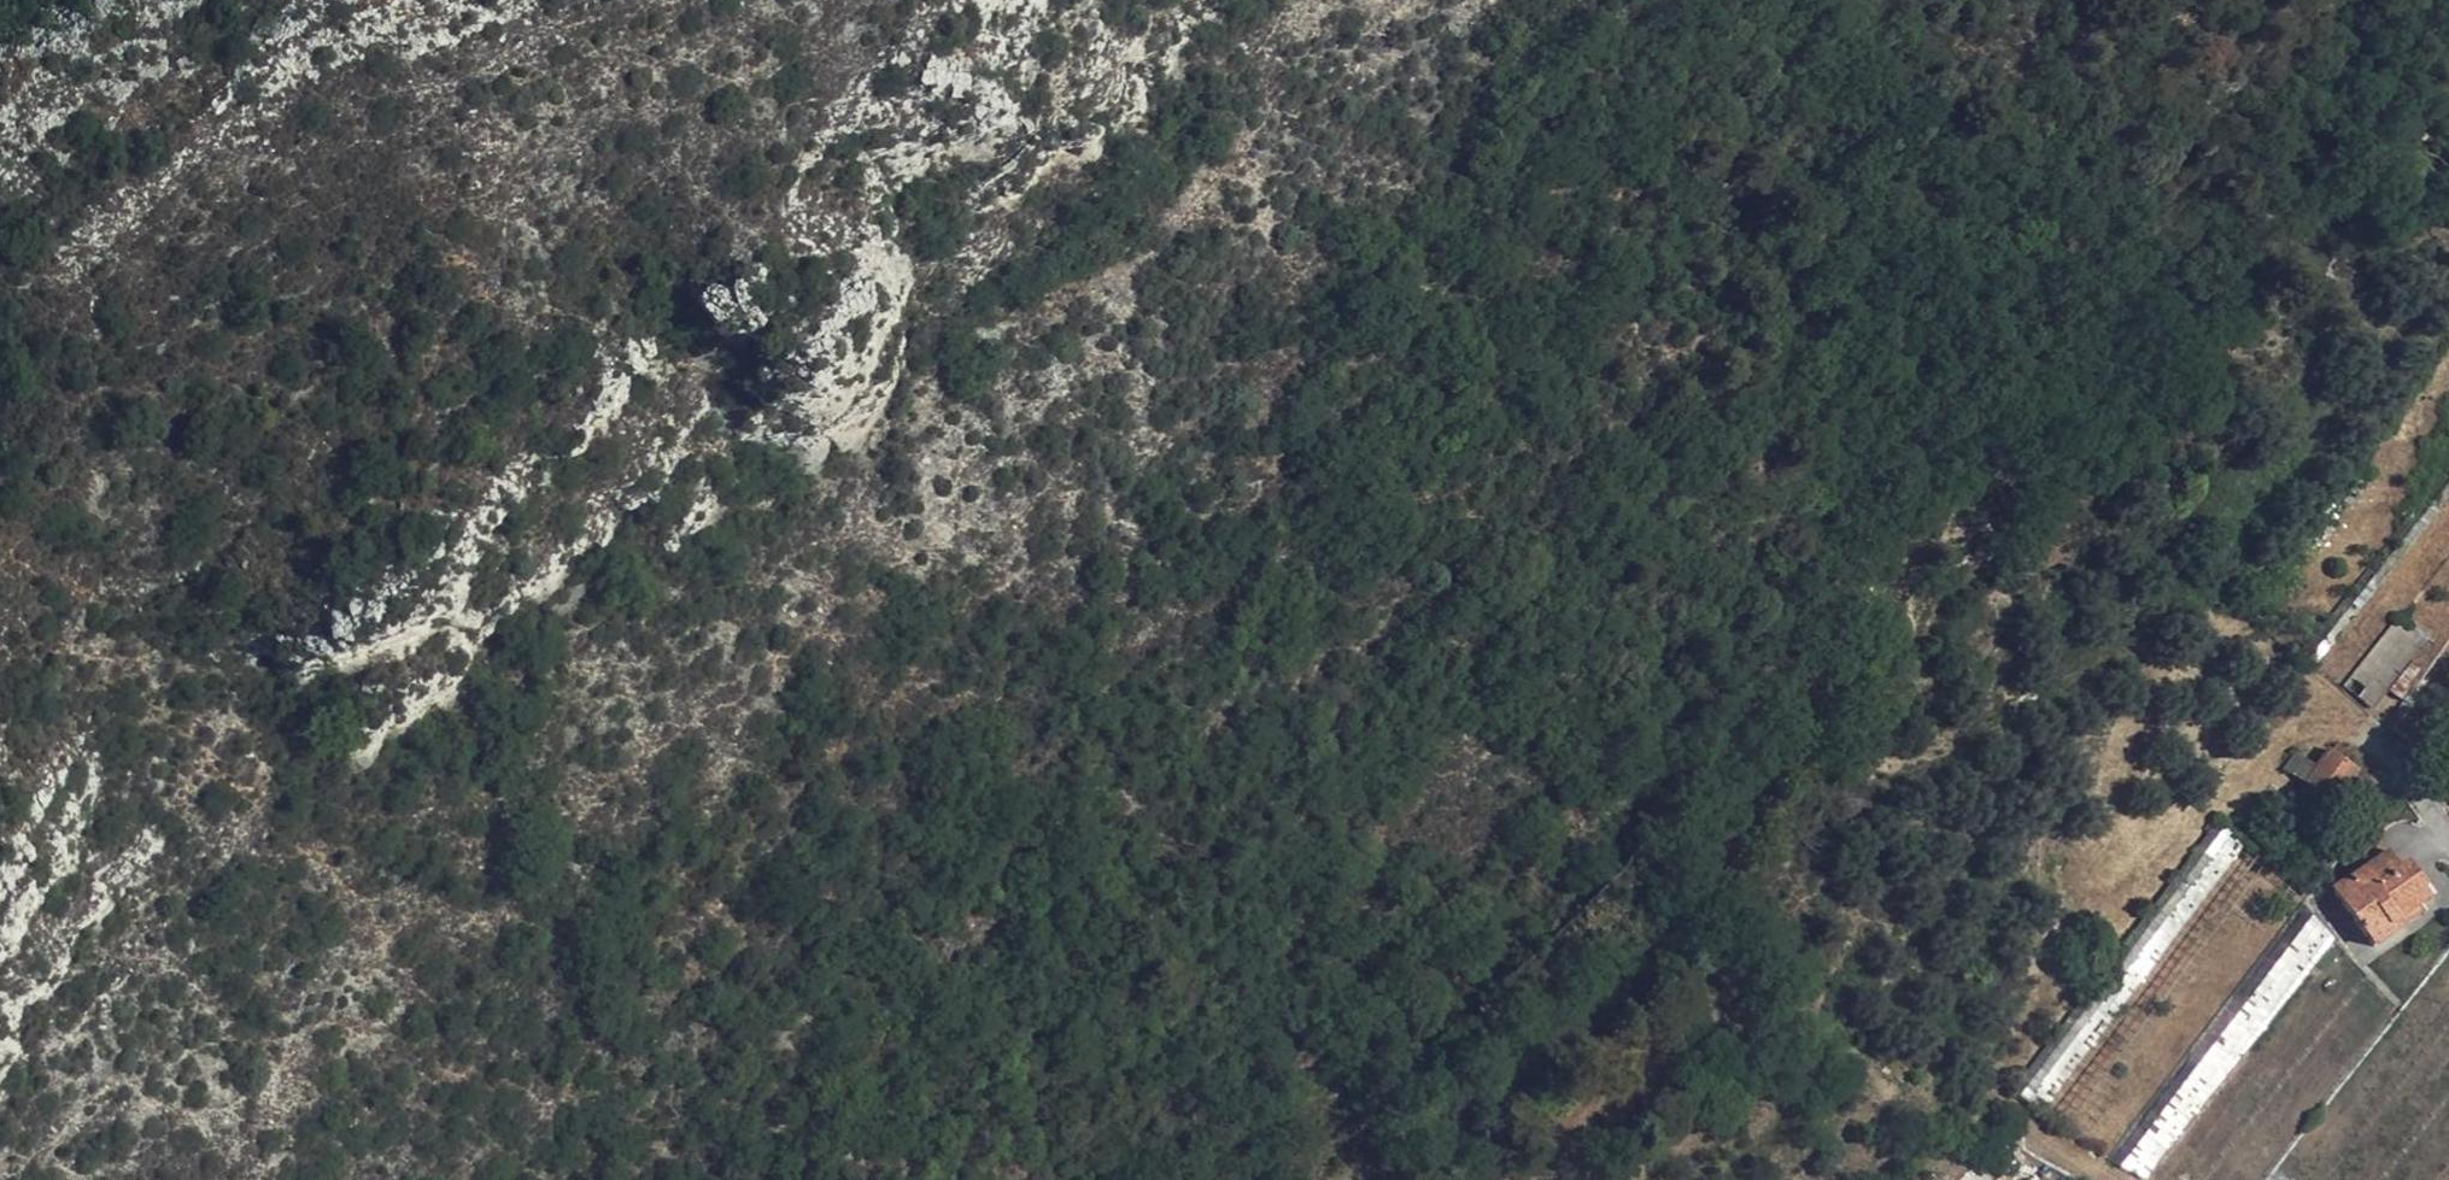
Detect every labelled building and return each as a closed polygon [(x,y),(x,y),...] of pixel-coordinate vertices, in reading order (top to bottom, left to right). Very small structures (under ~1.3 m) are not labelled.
[(2343,687),(2397,619),(2448,553),(2448,467),(2300,654),(2343,687)] [(2372,709),(2389,690),(2410,662),(2426,642),(2397,619),(2343,687),(2372,709)] [(2424,672),(2403,702),(2386,725),(2415,746),(2448,698),(2448,637),(2424,672)] [(2424,672),(2410,662),(2389,690),(2403,702),(2424,672)] [(2304,783),(2308,786),(2323,798),(2332,805),(2357,772),(2328,751),(2316,767),(2304,783)] [(2292,774),(2304,783),(2316,767),(2303,758),(2292,774)] [(2308,786),(2296,800),(2312,813),(2323,798),(2308,786)] [(2013,1092),(2054,1124),(2260,854),(2217,821),(2013,1092)] [(2370,825),(2362,822),(2337,855),(2353,877),(2389,853),(2370,825)] [(2389,853),(2353,877),(2334,890),(2373,947),(2403,926),(2399,918),(2431,896),(2408,864),(2400,869),(2389,853)] [(2105,1160),(2147,1179),(2335,941),(2301,903),(2105,1160)] [(2335,941),(2147,1179),(2201,1179),(2366,975),(2335,941)] [(2448,1022),(2448,947),(2265,1179),(2322,1179),(2448,1022)] [(2366,975),(2201,1179),(2259,1179),(2396,1008),(2366,975)] [(2322,1179),(2380,1179),(2448,1094),(2448,1022),(2322,1179)] [(2380,1179),(2437,1179),(2448,1165),(2448,1094),(2380,1179)]
